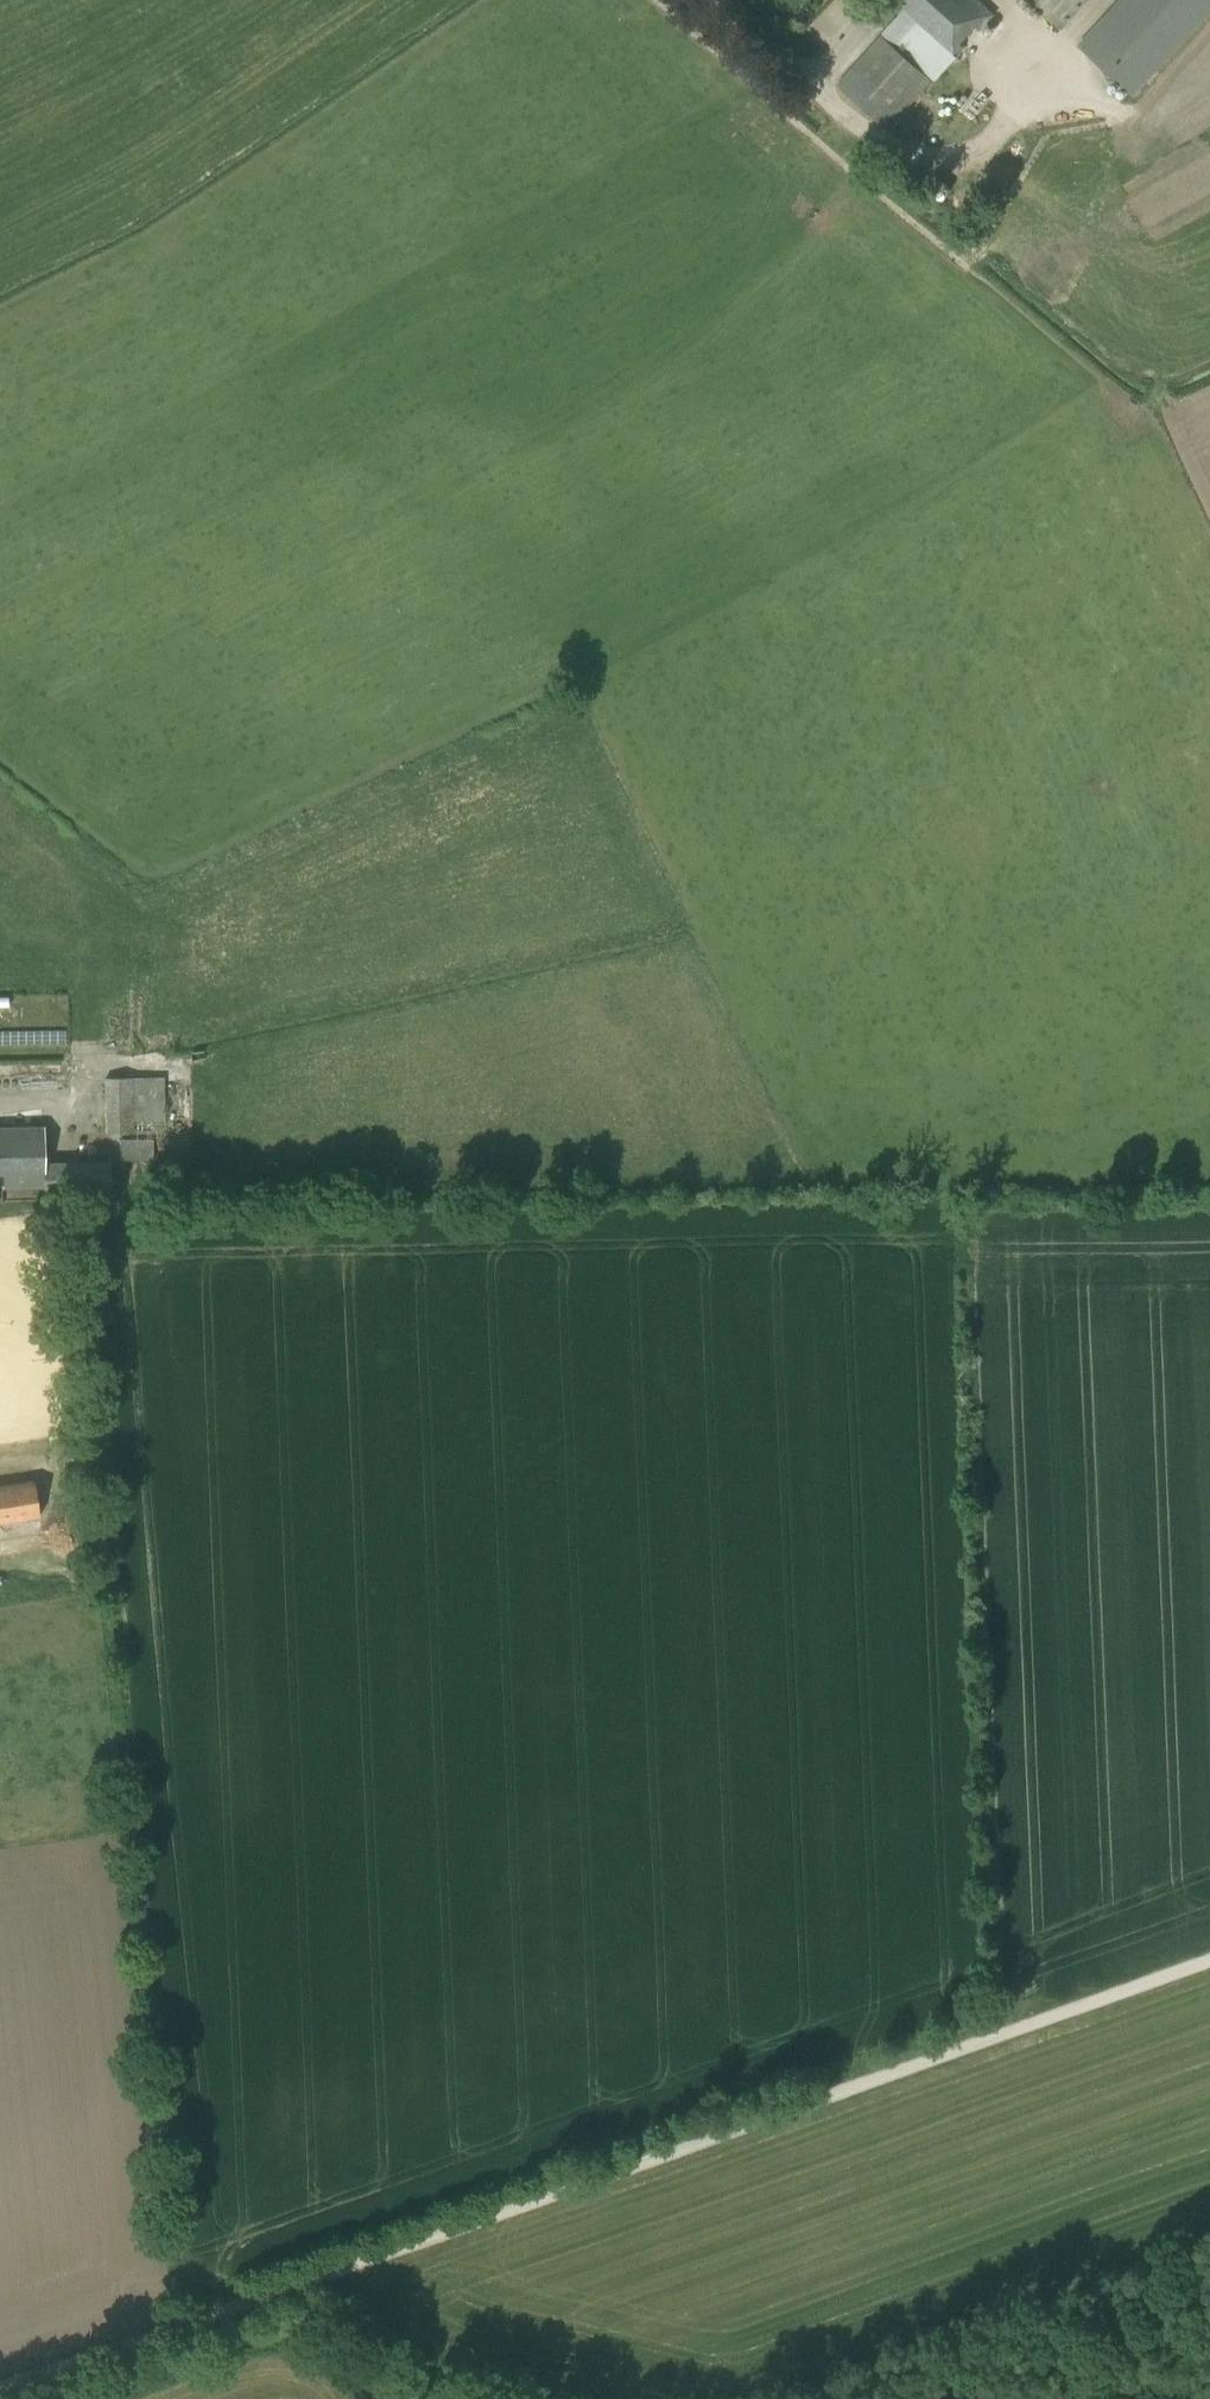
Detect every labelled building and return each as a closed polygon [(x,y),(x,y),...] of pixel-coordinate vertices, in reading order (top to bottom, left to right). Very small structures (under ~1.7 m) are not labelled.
[(881,35),(882,36),(933,83),(996,14),(980,0),(895,0),(889,7),(899,14),(881,35)] [(1062,31),(1090,0),(1029,0),(1062,31)] [(1079,43),(1078,44),(1091,56),(1134,96),(1209,13),(1209,0),(1119,0),(1079,43)] [(882,36),(881,35),(836,85),(888,131),(933,83),(882,36)] [(104,1078),(105,1133),(133,1134),(133,1138),(119,1139),(119,1161),(153,1160),(153,1140),(166,1140),(165,1078),(104,1078)] [(43,1189),(43,1202),(111,1200),(111,1161),(45,1161),(44,1126),(0,1127),(0,1190),(43,1189)] [(40,1516),(35,1481),(0,1486),(0,1522),(40,1516)]
